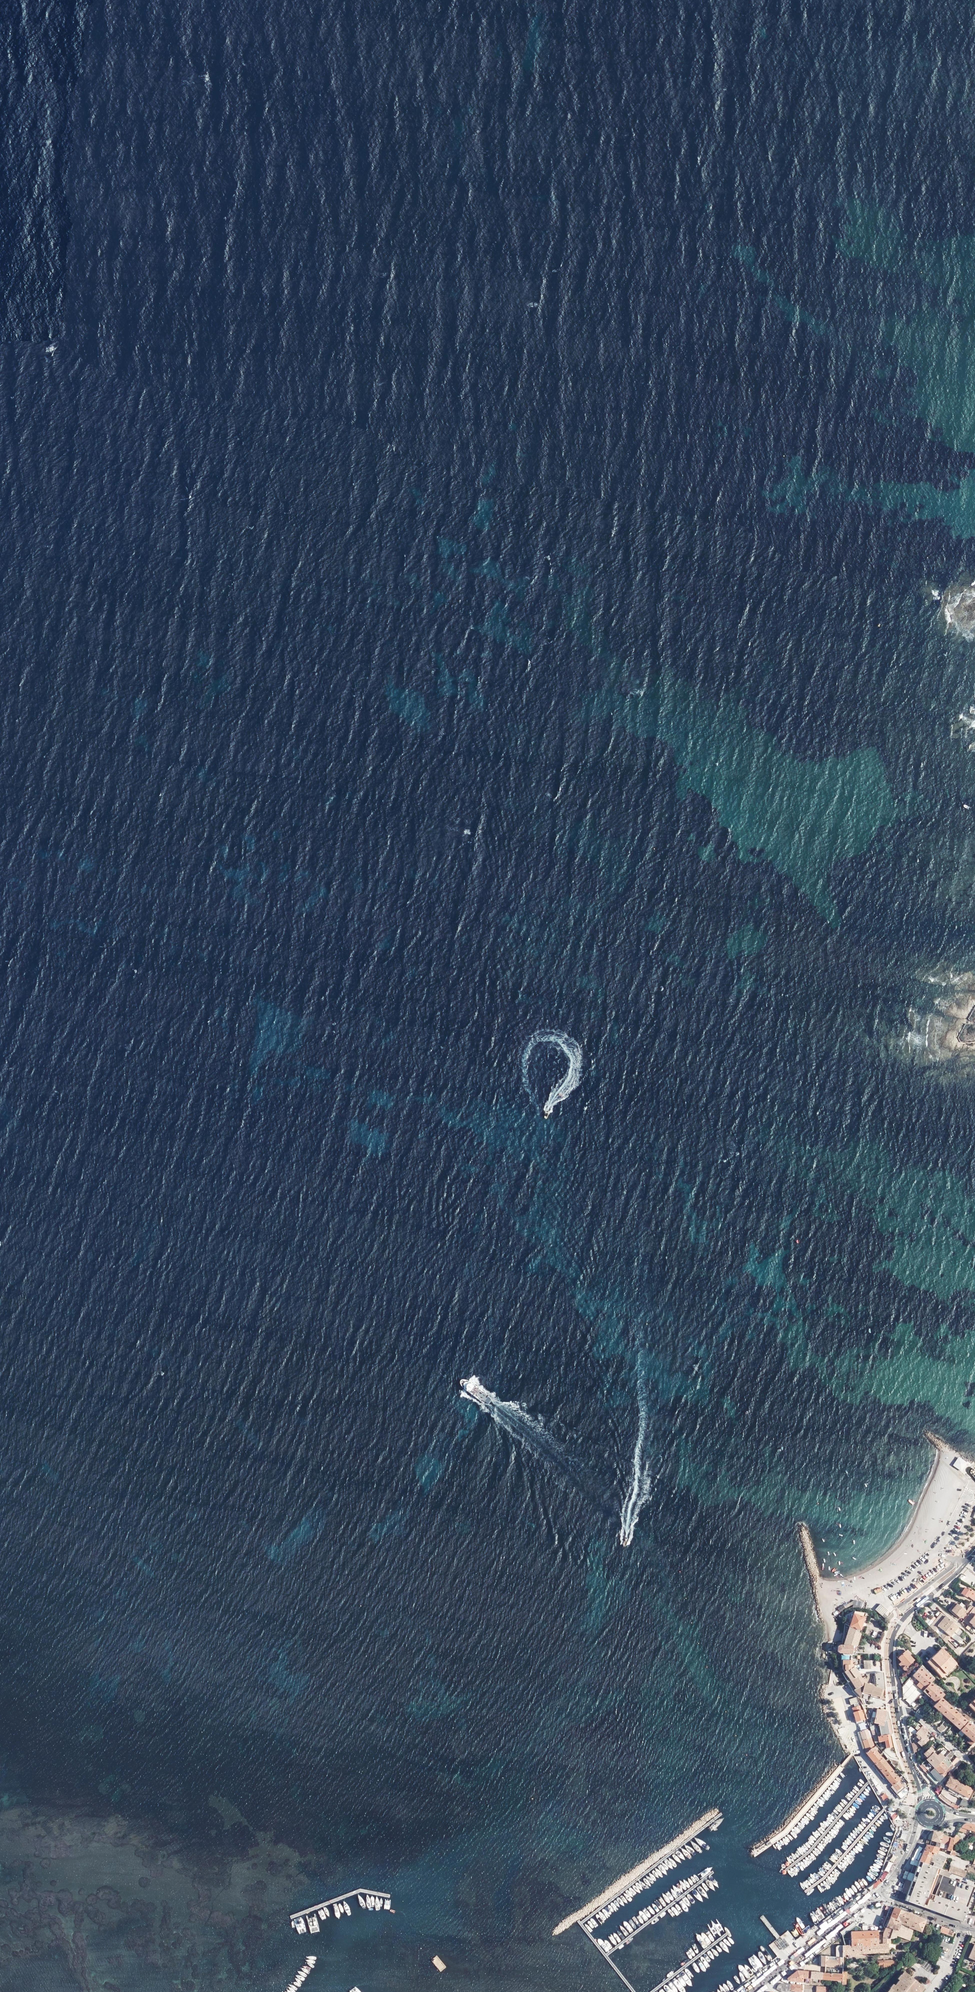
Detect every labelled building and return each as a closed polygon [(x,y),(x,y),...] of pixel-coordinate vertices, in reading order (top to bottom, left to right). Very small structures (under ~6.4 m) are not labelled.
[(967,1463),(959,1457),(953,1465),(961,1471),(967,1463)] [(974,1598),(974,1591),(969,1587),(968,1589),(965,1587),(960,1593),(967,1597),(967,1596),(974,1600),(974,1598)] [(948,1609),(950,1611),(951,1610),(957,1603),(955,1602),(948,1609)] [(961,1616),(964,1619),(965,1617),(970,1611),(968,1609),(966,1611),(957,1603),(951,1610),(958,1616),(960,1618),(961,1616)] [(881,1604),(875,1609),(882,1616),(885,1613),(888,1610),(881,1604)] [(973,1625),(974,1627),(974,1613),(972,1611),(974,1610),(974,1611),(974,1607),(973,1607),(970,1611),(965,1617),(970,1621),(969,1622),(973,1625)] [(853,1628),(860,1632),(861,1632),(862,1630),(861,1629),(866,1612),(855,1611),(850,1626),(853,1627),(853,1628)] [(928,1616),(924,1620),(934,1631),(939,1626),(945,1631),(940,1636),(944,1642),(950,1636),(958,1628),(943,1612),(934,1622),(928,1616)] [(964,1619),(963,1621),(971,1627),(973,1625),(969,1622),(970,1621),(965,1617),(964,1619)] [(850,1626),(843,1645),(845,1645),(856,1646),(860,1632),(853,1628),(853,1627),(850,1626)] [(960,1631),(958,1628),(950,1636),(953,1639),(960,1631)] [(852,1653),(853,1646),(845,1645),(843,1645),(843,1653),(843,1654),(852,1655),(852,1653)] [(936,1656),(943,1650),(941,1648),(934,1655),(936,1656)] [(929,1664),(941,1675),(944,1672),(945,1673),(956,1662),(943,1650),(936,1656),(934,1655),(931,1658),(932,1660),(929,1664)] [(914,1660),(905,1651),(898,1657),(901,1661),(899,1663),(902,1667),(903,1668),(903,1670),(905,1670),(906,1670),(907,1668),(907,1666),(914,1660)] [(842,1668),(844,1671),(849,1668),(848,1668),(852,1666),(852,1659),(843,1659),(842,1668)] [(844,1671),(842,1672),(847,1682),(848,1681),(860,1674),(854,1666),(849,1669),(849,1668),(844,1671)] [(912,1675),(902,1686),(902,1695),(904,1698),(905,1698),(906,1699),(905,1700),(910,1705),(923,1691),(931,1682),(934,1679),(930,1675),(931,1674),(928,1670),(926,1672),(925,1673),(924,1672),(925,1671),(920,1666),(916,1670),(912,1675)] [(877,1697),(886,1700),(885,1689),(883,1672),(875,1673),(875,1675),(874,1675),(874,1676),(874,1683),(873,1683),(870,1682),(869,1683),(867,1683),(865,1682),(864,1683),(864,1685),(854,1689),(854,1690),(860,1696),(861,1693),(861,1691),(878,1695),(877,1697)] [(854,1689),(864,1685),(864,1683),(865,1682),(864,1681),(866,1680),(865,1678),(863,1679),(860,1675),(860,1674),(848,1681),(854,1689)] [(931,1682),(923,1691),(930,1697),(936,1690),(935,1688),(936,1687),(931,1682)] [(936,1703),(944,1694),(939,1689),(937,1691),(936,1690),(930,1697),(931,1698),(933,1700),(936,1703)] [(941,1711),(947,1704),(945,1703),(949,1699),(944,1694),(936,1703),(934,1705),(933,1706),(937,1710),(938,1709),(941,1711)] [(946,1718),(954,1709),(949,1705),(948,1706),(947,1704),(941,1711),(943,1714),(943,1715),(946,1718)] [(880,1732),(876,1733),(877,1735),(889,1734),(887,1720),(885,1720),(885,1719),(886,1711),(883,1710),(883,1709),(881,1708),(880,1709),(877,1708),(876,1712),(873,1711),(870,1721),(874,1722),(875,1723),(876,1724),(878,1724),(878,1726),(877,1726),(877,1730),(879,1730),(880,1732)] [(954,1723),(960,1716),(959,1715),(959,1714),(954,1709),(946,1718),(951,1721),(954,1723)] [(853,1712),(856,1723),(858,1722),(859,1724),(865,1722),(863,1716),(861,1710),(853,1712)] [(960,1729),(967,1721),(963,1717),(962,1718),(960,1716),(954,1723),(957,1726),(956,1726),(960,1729)] [(967,1735),(973,1728),(972,1727),(973,1726),(967,1721),(960,1729),(964,1733),(965,1733),(967,1735)] [(863,1740),(870,1738),(867,1729),(860,1731),(863,1740)] [(875,1729),(871,1730),(874,1742),(875,1742),(885,1741),(886,1748),(892,1747),(889,1735),(889,1734),(877,1735),(876,1733),(875,1729)] [(922,1747),(928,1740),(924,1735),(918,1730),(914,1735),(917,1738),(915,1740),(921,1746),(922,1747)] [(866,1752),(873,1747),(874,1746),(871,1738),(870,1738),(863,1740),(866,1752)] [(921,1746),(915,1740),(914,1742),(911,1743),(914,1753),(921,1746)] [(868,1756),(875,1750),(873,1747),(866,1752),(866,1753),(868,1756)] [(873,1765),(881,1758),(875,1750),(868,1756),(866,1757),(873,1765)] [(948,1759),(953,1754),(950,1751),(944,1757),(930,1772),(937,1779),(938,1780),(941,1777),(943,1776),(941,1774),(944,1771),(952,1763),(948,1759)] [(930,1772),(944,1757),(940,1752),(936,1755),(933,1752),(931,1753),(927,1758),(922,1763),(922,1764),(930,1772)] [(886,1777),(892,1772),(893,1771),(882,1758),(881,1758),(873,1765),(884,1778),(885,1777),(886,1777)] [(945,1773),(953,1764),(952,1763),(944,1771),(945,1773)] [(929,1773),(930,1772),(922,1764),(921,1765),(920,1766),(928,1774),(929,1773)] [(954,1765),(953,1764),(945,1773),(946,1774),(954,1765)] [(892,1785),(899,1780),(899,1779),(897,1776),(896,1776),(892,1772),(886,1777),(892,1786),(892,1785)] [(943,1787),(940,1792),(942,1793),(947,1798),(951,1801),(955,1803),(959,1805),(966,1807),(969,1802),(962,1798),(961,1800),(957,1797),(959,1796),(957,1795),(959,1792),(968,1797),(972,1789),(950,1776),(945,1785),(949,1787),(948,1790),(943,1787)] [(904,1787),(899,1780),(892,1785),(892,1786),(891,1786),(897,1794),(904,1787)] [(940,1792),(939,1790),(935,1785),(931,1787),(937,1793),(943,1801),(948,1804),(951,1805),(957,1809),(959,1805),(955,1803),(951,1801),(947,1798),(942,1793),(940,1792)] [(966,1829),(969,1830),(971,1823),(969,1823),(966,1823),(962,1824),(961,1825),(958,1830),(965,1832),(966,1829)] [(942,1833),(933,1831),(930,1840),(929,1843),(929,1844),(938,1847),(942,1835),(942,1833)] [(952,1838),(942,1835),(938,1847),(950,1850),(951,1847),(953,1838),(952,1838)] [(938,1849),(938,1847),(929,1844),(927,1844),(926,1843),(924,1847),(936,1853),(938,1849)] [(919,1861),(918,1861),(940,1869),(945,1857),(936,1853),(924,1847),(919,1861)] [(940,1869),(918,1861),(904,1899),(934,1911),(962,1920),(974,1887),(948,1877),(950,1872),(948,1871),(947,1871),(940,1869)] [(963,1877),(965,1870),(950,1865),(948,1871),(950,1872),(963,1877)] [(856,1924),(842,1934),(845,1945),(878,1944),(883,1943),(883,1938),(889,1937),(896,1937),(896,1935),(902,1937),(906,1927),(908,1928),(909,1926),(915,1928),(921,1930),(925,1920),(892,1906),(891,1906),(889,1907),(883,1924),(884,1926),(885,1928),(884,1930),(862,1931),(860,1927),(856,1924)] [(906,1927),(902,1937),(910,1940),(915,1928),(909,1926),(908,1928),(906,1927)] [(786,1941),(783,1937),(779,1939),(776,1941),(779,1945),(782,1944),(786,1941)] [(883,1938),(883,1943),(878,1944),(878,1952),(888,1952),(888,1943),(889,1943),(889,1937),(883,1938)] [(837,1946),(836,1956),(843,1956),(843,1954),(878,1952),(878,1944),(845,1945),(838,1945),(837,1946)] [(843,1956),(836,1956),(820,1955),(820,1966),(843,1967),(843,1956)] [(793,1973),(787,1978),(787,1980),(802,1981),(802,1977),(821,1979),(821,1972),(797,1970),(795,1972),(793,1973)] [(920,1991),(919,1991),(922,1987),(902,1971),(897,1979),(898,1980),(893,1985),(892,1984),(889,1988),(886,1991),(919,1991),(920,1991)] [(821,1972),(821,1979),(842,1980),(842,1973),(830,1972),(830,1973),(821,1972)] [(824,1986),(820,1986),(802,1984),(802,1985),(791,1984),(790,1991),(802,1991),(815,1991),(824,1991),(824,1986)]
